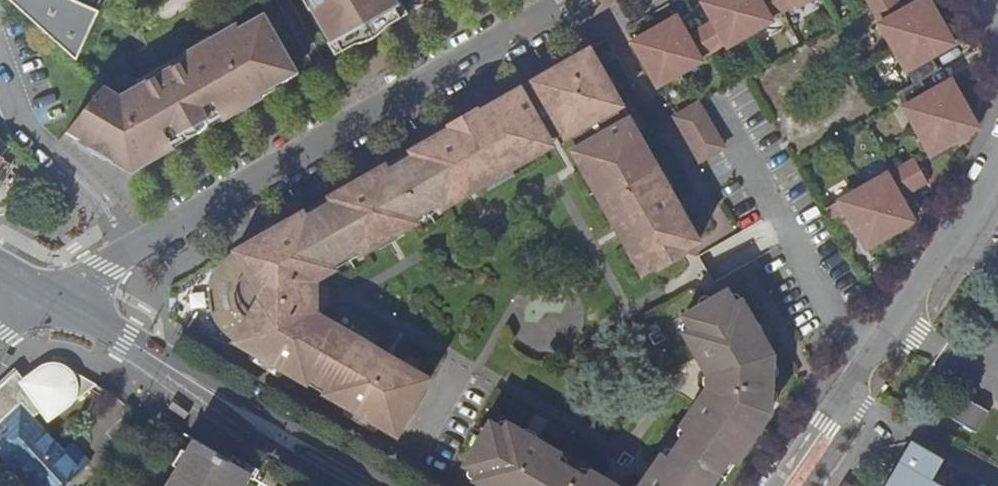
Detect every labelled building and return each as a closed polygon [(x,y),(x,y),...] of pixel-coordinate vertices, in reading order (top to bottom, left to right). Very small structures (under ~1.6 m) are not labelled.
[(79,60),(102,11),(83,0),(12,0),(79,60)] [(341,51),(369,35),(400,18),(392,4),(396,2),(395,0),(311,0),(313,3),(310,5),(329,38),(331,42),(334,40),(341,51)] [(400,0),(396,2),(392,4),(400,18),(407,13),(400,0)] [(631,42),(657,88),(700,64),(698,61),(725,46),(727,49),(771,24),(769,21),(796,5),(798,9),(814,0),(706,0),(701,2),(712,22),(686,36),(676,18),(631,42)] [(912,86),(895,96),(929,157),(977,130),(951,83),(928,95),(921,82),(938,73),(930,60),(954,47),(928,0),(919,0),(902,10),(897,0),(864,0),(912,86)] [(103,87),(65,132),(131,171),(155,158),(173,147),(170,143),(183,137),(179,130),(203,117),(206,122),(220,114),(222,119),(261,97),(259,92),(280,81),(277,77),(294,69),(263,14),(238,28),(235,24),(184,52),(187,58),(136,86),(138,89),(124,97),(103,87)] [(324,42),(332,56),(341,51),(334,40),(331,42),(329,38),(324,42)] [(261,233),(255,237),(227,253),(223,259),(219,264),(216,271),(213,279),(210,287),(209,294),(209,302),(211,310),(215,317),(220,326),(224,332),(231,338),(236,342),(245,347),(249,350),(250,350),(253,352),(259,355),(270,336),(283,344),(267,370),(278,377),(283,369),(345,405),(341,413),(352,419),(365,393),(377,400),(367,418),(379,425),(386,429),(391,418),(401,423),(428,376),(409,366),(360,338),(315,311),(316,278),(333,268),(330,261),(353,248),(357,254),(369,247),(417,220),(413,214),(438,200),(441,206),(453,199),(501,172),(498,165),(514,157),(517,163),(538,151),(534,145),(550,137),(547,132),(557,126),(572,132),(578,143),(577,144),(585,158),(577,162),(589,182),(594,179),(604,196),(599,200),(605,211),(640,271),(698,239),(682,211),(664,221),(657,209),(675,199),(673,196),(652,158),(636,129),(643,125),(635,111),(610,125),(603,113),(620,103),(619,101),(600,68),(588,47),(564,60),(531,79),(542,98),(531,105),(519,86),(509,92),(474,111),(436,133),(447,152),(435,159),(423,140),(408,149),(412,155),(387,169),(383,163),(368,172),(380,191),(368,198),(356,179),(327,195),(331,201),(306,216),(302,210),(273,226),(285,246),(273,253),(261,233)] [(133,80),(136,86),(187,58),(184,52),(133,80)] [(259,92),(261,97),(274,89),(298,76),(294,69),(277,77),(280,81),(259,92)] [(524,83),(519,86),(531,105),(542,98),(531,79),(524,83)] [(619,101),(620,103),(603,113),(610,125),(635,111),(627,96),(619,101)] [(674,115),(679,125),(704,111),(698,101),(674,115)] [(704,111),(679,125),(698,158),(723,145),(704,111)] [(173,147),(222,119),(220,114),(206,122),(203,117),(179,130),(183,137),(170,143),(173,147)] [(430,136),(423,140),(435,159),(447,152),(436,133),(430,136)] [(4,163),(13,167),(19,155),(0,137),(0,162),(4,163)] [(534,145),(538,151),(553,142),(550,137),(534,145)] [(585,158),(577,144),(569,148),(577,162),(585,158)] [(408,149),(383,163),(387,169),(412,155),(408,149)] [(912,160),(824,210),(839,235),(852,228),(865,251),(913,223),(900,200),(926,185),(912,160)] [(363,174),(356,179),(368,198),(380,191),(368,172),(363,174)] [(327,195),(302,210),(306,216),(331,201),(327,195)] [(682,211),(675,199),(657,209),(664,221),(682,211)] [(266,230),(261,233),(273,253),(285,246),(273,226),(266,230)] [(682,313),(689,326),(682,330),(695,354),(704,355),(712,352),(714,357),(708,361),(703,368),(705,373),(712,373),(713,386),(703,386),(702,389),(705,397),(711,401),(707,407),(700,403),(692,403),(677,426),(684,430),(668,452),(662,449),(645,473),(649,481),(655,485),(714,485),(709,483),(726,458),(733,462),(743,449),(735,444),(745,430),(736,424),(741,416),(758,427),(768,412),(761,406),(769,397),(770,395),(772,368),(764,359),(772,354),(764,340),(746,350),(739,336),(749,331),(740,316),(749,312),(741,297),(732,302),(725,289),(682,313)] [(764,340),(749,312),(740,316),(749,331),(739,336),(746,350),(764,340)] [(270,336),(259,355),(253,352),(250,350),(245,358),(260,367),(267,370),(283,344),(270,336)] [(704,355),(695,354),(703,368),(708,361),(714,357),(712,352),(704,355)] [(17,470),(20,467),(38,485),(66,485),(90,463),(72,443),(64,450),(57,443),(67,435),(54,419),(99,387),(76,374),(50,360),(19,382),(12,374),(0,385),(0,452),(17,470)] [(702,389),(692,403),(700,403),(707,407),(711,401),(705,397),(702,389)] [(988,409),(957,391),(944,414),(976,432),(988,409)] [(365,393),(352,419),(356,421),(375,431),(379,425),(367,418),(377,400),(365,393)] [(735,444),(743,449),(758,427),(741,416),(736,424),(745,430),(735,444)] [(391,418),(386,429),(396,434),(401,423),(391,418)] [(613,483),(587,467),(583,474),(556,459),(560,451),(538,439),(530,441),(526,448),(520,445),(524,436),(522,430),(505,421),(502,427),(489,419),(464,464),(476,471),(472,478),(485,485),(488,485),(496,471),(509,477),(504,485),(613,485),(613,483)] [(538,439),(522,430),(524,436),(520,445),(526,448),(530,441),(538,439)] [(194,439),(167,485),(246,485),(253,474),(198,442),(194,439)] [(886,485),(940,485),(931,481),(943,459),(911,442),(886,485)] [(488,485),(504,485),(509,477),(496,471),(488,485)] [(655,485),(649,481),(645,473),(637,485),(655,485)]
